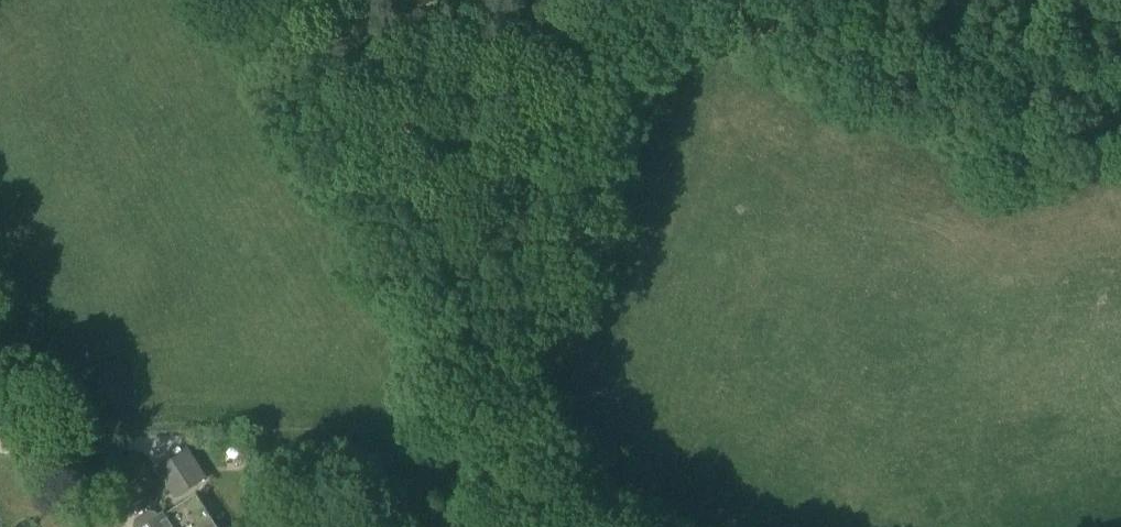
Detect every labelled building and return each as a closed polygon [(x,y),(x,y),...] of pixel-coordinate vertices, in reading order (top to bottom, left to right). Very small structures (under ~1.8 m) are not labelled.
[(187,448),(154,469),(173,500),(208,479),(187,448)] [(136,526),(217,526),(196,495),(165,515),(158,520),(155,515),(149,514),(137,521),(136,526)]
